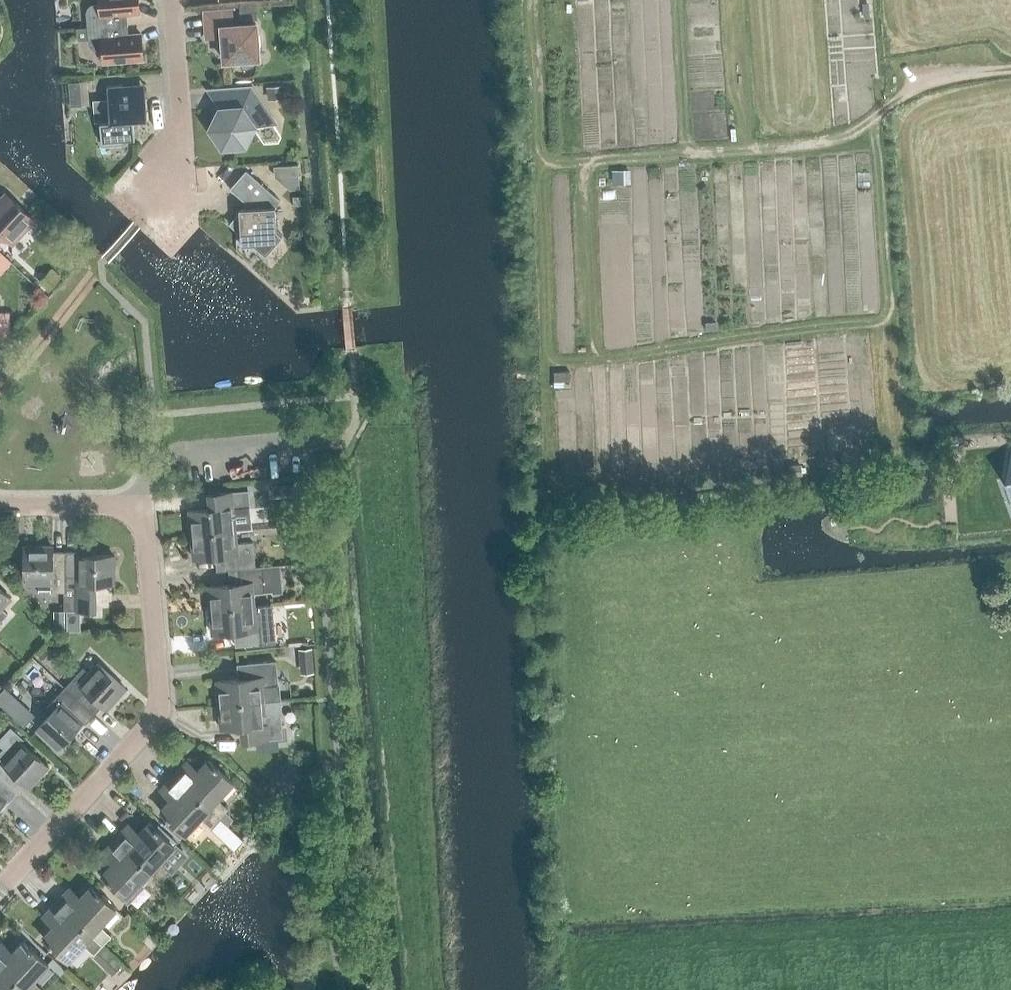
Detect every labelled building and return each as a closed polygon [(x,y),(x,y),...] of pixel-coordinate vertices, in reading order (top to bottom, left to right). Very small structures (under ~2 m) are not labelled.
[(87,28),(127,25),(126,15),(139,14),(138,0),(98,0),(98,3),(95,4),(90,5),(87,8),(86,12),(87,28)] [(256,19),(256,7),(240,9),(240,20),(256,19)] [(257,48),(260,47),(259,35),(256,33),(255,24),(233,25),(232,10),(232,9),(204,12),(206,39),(207,39),(207,37),(222,36),(223,61),(258,58),(257,48)] [(127,25),(87,28),(88,43),(90,47),(94,50),(98,50),(102,50),(103,63),(142,60),(140,34),(127,35),(127,25)] [(68,83),(70,107),(81,106),(79,82),(68,83)] [(99,122),(101,143),(134,140),(132,119),(147,118),(144,83),(106,86),(108,121),(99,122)] [(267,100),(282,99),(281,86),(266,87),(267,100)] [(249,90),(210,93),(221,93),(221,107),(212,128),(223,145),(243,143),(251,125),(271,124),(271,125),(272,124),(249,90)] [(300,188),(298,164),(274,166),(274,177),(290,189),(300,188)] [(238,209),(239,215),(231,224),(240,231),(240,244),(253,244),(265,254),(282,235),(276,230),(274,206),(280,201),(245,170),(229,188),(248,205),(245,208),(238,209)] [(0,199),(0,239),(3,236),(12,244),(34,220),(5,194),(0,199)] [(11,262),(0,252),(0,273),(0,274),(11,262)] [(0,318),(0,331),(9,331),(9,318),(0,318)] [(282,484),(283,495),(293,494),(292,483),(282,484)] [(234,531),(233,518),(250,516),(248,491),(209,495),(210,509),(189,511),(191,535),(234,531)] [(847,527),(848,527),(852,523),(851,517),(849,516),(847,514),(846,514),(841,515),(840,517),(838,519),(839,524),(843,528),(847,527)] [(225,570),(237,569),(255,568),(252,543),(235,544),(234,531),(191,535),(193,559),(223,555),(225,570)] [(37,592),(64,592),(64,552),(52,552),(52,546),(23,547),(24,584),(37,584),(37,592)] [(291,565),(305,564),(305,551),(290,551),(291,565)] [(64,552),(64,592),(64,611),(91,610),(91,584),(114,584),(113,556),(77,556),(77,552),(64,552)] [(272,594),(282,593),(280,566),(255,568),(237,569),(238,584),(208,587),(210,610),(253,607),(251,594),(272,592),(272,594)] [(7,614),(1,609),(10,599),(0,589),(0,622),(7,614)] [(253,607),(210,610),(212,634),(243,631),(244,646),(273,643),(271,619),(254,620),(253,607)] [(53,630),(63,630),(63,612),(53,611),(53,630)] [(46,663),(54,654),(46,646),(38,656),(46,663)] [(299,667),(313,665),(312,648),(298,650),(299,667)] [(216,682),(218,705),(278,700),(275,662),(246,665),(247,679),(216,682)] [(82,668),(64,688),(93,715),(102,706),(106,709),(125,689),(97,664),(88,673),(82,668)] [(93,715),(64,688),(46,708),(52,713),(36,730),(57,749),(82,722),(85,724),(93,715)] [(282,738),(278,700),(218,705),(220,729),(240,727),(242,742),(244,742),(244,746),(245,745),(245,741),(282,738)] [(32,715),(23,707),(14,718),(23,726),(32,715)] [(16,793),(25,784),(29,788),(48,767),(21,743),(23,740),(9,728),(0,738),(0,747),(3,749),(0,752),(0,778),(16,793)] [(181,767),(173,776),(219,818),(227,809),(217,799),(232,782),(207,759),(192,776),(181,767)] [(289,770),(276,785),(289,795),(301,780),(289,770)] [(210,827),(219,818),(173,776),(165,785),(175,794),(159,811),(184,834),(200,817),(210,827)] [(16,793),(0,778),(0,805),(5,800),(7,803),(16,793)] [(220,819),(210,829),(233,851),(243,841),(220,819)] [(184,834),(169,820),(164,826),(179,839),(184,834)] [(123,830),(114,839),(160,881),(168,872),(158,863),(174,846),(149,823),(133,839),(123,830)] [(160,881),(114,839),(106,848),(116,857),(101,874),(126,897),(141,881),(152,890),(160,881)] [(64,893),(56,902),(102,944),(110,935),(99,926),(115,909),(90,886),(74,903),(64,893)] [(102,944),(56,902),(48,911),(58,921),(42,937),(67,961),(83,944),(93,953),(102,944)] [(23,989),(41,989),(32,981),(47,964),(22,941),(7,958),(0,952),(0,968),(23,989)] [(102,946),(92,956),(110,972),(119,962),(102,946)] [(0,968),(0,989),(23,989),(0,968)]
